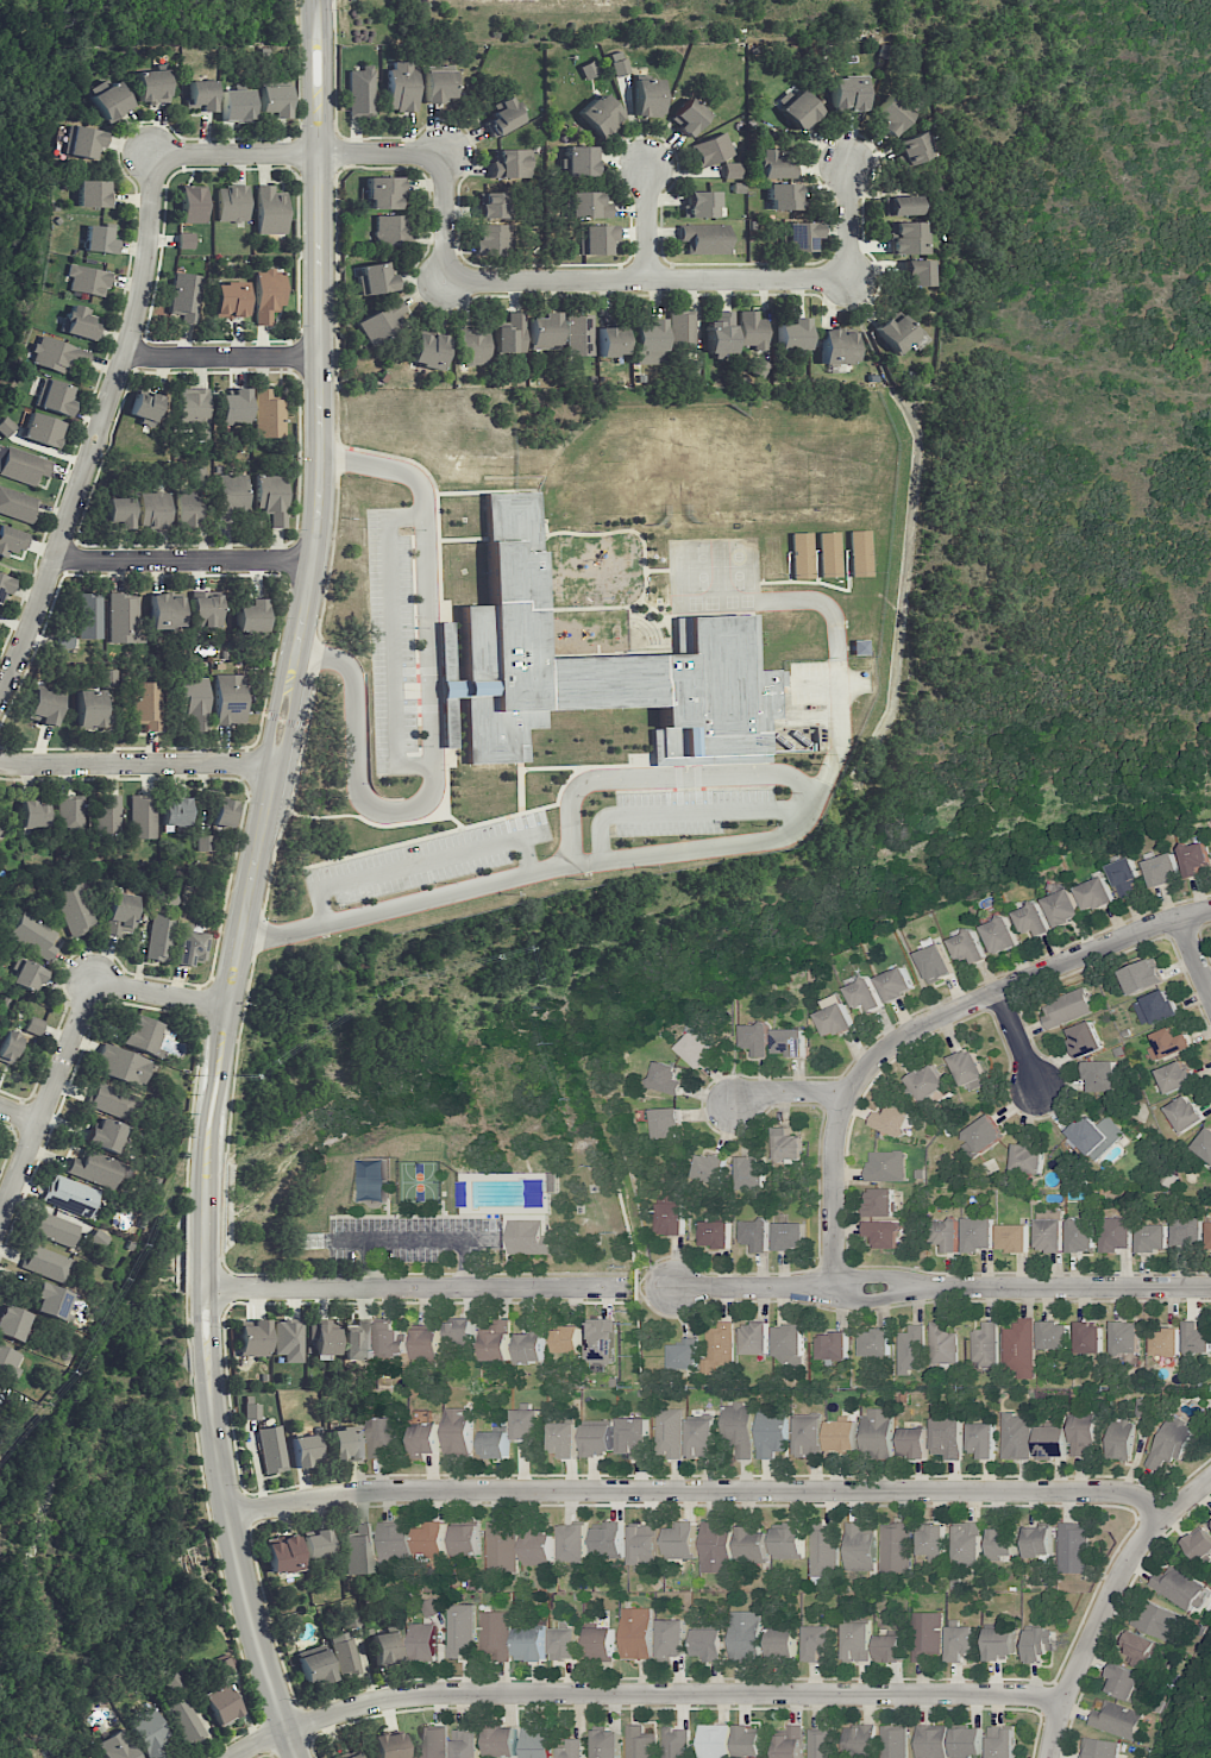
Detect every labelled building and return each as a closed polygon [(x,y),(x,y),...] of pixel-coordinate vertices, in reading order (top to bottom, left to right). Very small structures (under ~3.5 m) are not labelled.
[(614,77),(628,74),(623,50),(609,54),(614,77)] [(599,74),(592,60),(579,67),(585,80),(599,74)] [(388,111),(416,111),(416,61),(387,62),(388,111)] [(374,63),(362,63),(362,70),(349,70),(348,113),(373,114),(374,63)] [(136,103),(165,102),(164,70),(134,71),(136,103)] [(425,71),(425,101),(454,101),(454,70),(425,71)] [(863,76),(830,77),(831,111),(864,111),(863,76)] [(634,116),(661,116),(661,79),(635,79),(634,116)] [(106,121),(131,106),(116,80),(90,96),(106,121)] [(212,81),(185,80),(185,109),(212,110),(212,81)] [(286,85),(258,86),(258,112),(271,112),(271,118),(287,118),(286,85)] [(219,90),(220,121),(249,120),(248,89),(219,90)] [(798,132),(821,113),(801,89),(778,108),(798,132)] [(577,112),(598,139),(624,119),(603,92),(577,112)] [(873,113),(882,122),(879,126),(890,137),(913,113),(891,93),(873,113)] [(489,104),(495,117),(485,121),(490,135),(524,122),(513,95),(489,104)] [(689,136),(708,113),(689,97),(669,120),(689,136)] [(932,156),(923,131),(897,141),(906,166),(932,156)] [(699,168),(733,155),(724,132),(690,145),(699,168)] [(595,146),(567,146),(567,158),(560,158),(559,176),(595,176),(595,146)] [(772,148),(759,149),(760,179),(791,177),(790,155),(773,156),(772,148)] [(492,177),(531,178),(532,149),(492,149),(492,177)] [(739,178),(739,162),(724,162),(724,178),(739,178)] [(367,177),(368,209),(401,209),(400,176),(367,177)] [(107,181),(78,180),(77,207),(111,207),(112,190),(107,190),(107,181)] [(798,183),(768,184),(769,210),(798,209),(798,183)] [(256,185),(257,234),(286,233),(285,192),(273,192),(273,184),(256,185)] [(182,222),(206,222),(206,186),(181,187),(182,222)] [(247,187),(217,186),(217,221),(247,221),(247,187)] [(605,191),(570,191),(570,217),(610,218),(611,202),(605,202),(605,191)] [(715,218),(716,192),(687,191),(687,204),(683,204),(682,217),(715,218)] [(479,218),(504,218),(504,192),(479,193),(479,218)] [(919,196),(884,197),(885,216),(920,215),(919,196)] [(406,215),(377,216),(377,245),(407,245),(406,215)] [(817,222),(782,223),(782,251),(812,251),(812,239),(818,239),(817,222)] [(925,254),(924,222),(890,222),(890,254),(925,254)] [(113,238),(113,225),(86,224),(84,251),(115,253),(116,239),(113,238)] [(511,224),(477,224),(477,253),(512,253),(511,224)] [(727,254),(727,225),(678,224),(678,241),(686,241),(686,253),(727,254)] [(579,255),(609,254),(609,242),(615,242),(615,225),(579,225),(579,255)] [(194,233),(179,232),(178,248),(194,248),(194,233)] [(932,260),(906,260),(906,286),(932,286),(932,260)] [(360,294),(396,291),(394,274),(387,274),(386,262),(358,265),(360,294)] [(105,298),(110,273),(68,264),(66,275),(71,276),(68,290),(105,298)] [(283,270),(255,270),(257,325),(271,324),(271,312),(284,311),(283,270)] [(203,276),(174,272),(169,310),(182,312),(181,323),(196,325),(203,276)] [(214,283),(214,318),(247,317),(246,282),(214,283)] [(369,344),(411,320),(398,297),(356,321),(369,344)] [(61,332),(93,340),(98,321),(81,316),(84,307),(68,303),(61,332)] [(669,311),(669,348),(693,348),(693,310),(669,311)] [(732,311),(717,311),(717,322),(707,322),(706,354),(731,355),(732,311)] [(764,319),(756,319),(756,311),(739,311),(738,348),(764,348),(764,319)] [(494,327),(494,353),(524,352),(524,312),(506,312),(506,326),(494,327)] [(530,349),(559,349),(559,312),(542,313),(542,319),(529,319),(530,349)] [(567,356),(593,356),(593,314),(567,315),(567,356)] [(913,344),(916,349),(928,340),(920,327),(914,332),(901,314),(890,322),(887,318),(874,327),(895,356),(913,344)] [(777,323),(777,350),(806,351),(807,318),(790,317),(789,324),(777,323)] [(663,318),(647,319),(647,324),(634,325),(635,364),(664,363),(663,318)] [(599,355),(625,356),(625,327),(599,326),(599,355)] [(488,329),(457,329),(457,365),(488,364),(488,329)] [(854,331),(822,330),(821,364),(853,365),(854,331)] [(442,369),(447,337),(415,333),(410,365),(442,369)] [(73,386),(42,378),(34,406),(69,416),(74,402),(69,400),(73,386)] [(207,388),(179,388),(180,427),(208,427),(207,388)] [(232,394),(219,394),(220,423),(249,422),(248,388),(232,388),(232,394)] [(256,438),(284,437),(283,398),(271,399),(271,388),(254,389),(256,438)] [(160,397),(135,391),(129,415),(140,417),(139,422),(153,425),(160,397)] [(56,449),(65,424),(29,411),(21,436),(56,449)] [(15,426),(4,416),(0,421),(0,433),(5,437),(15,426)] [(0,444),(0,475),(36,487),(40,475),(47,477),(52,461),(0,444)] [(247,474),(218,474),(217,512),(246,512),(247,474)] [(286,527),(285,474),(256,474),(257,512),(270,512),(270,528),(286,527)] [(0,486),(0,513),(31,523),(39,499),(0,486)] [(200,525),(201,491),(177,491),(176,525),(200,525)] [(170,492),(139,492),(139,527),(169,527),(170,492)] [(542,658),(537,492),(485,494),(489,605),(461,606),(463,681),(441,681),(441,697),(464,697),(466,764),(527,762),(526,728),(544,728),(544,710),(659,706),(660,729),(652,729),(653,766),(770,763),(768,718),(779,718),(778,686),(785,686),(785,670),(758,671),(756,615),(675,617),(676,654),(542,658)] [(106,498),(106,527),(132,526),(131,497),(106,498)] [(8,559),(12,547),(21,550),(27,534),(0,525),(0,556),(8,559)] [(850,577),(871,576),(869,530),(849,531),(850,577)] [(813,579),(812,532),(791,533),(793,579),(813,579)] [(838,532),(819,532),(820,578),(840,577),(838,532)] [(0,575),(0,605),(1,605),(10,578),(0,575)] [(219,630),(219,591),(191,592),(191,630),(219,630)] [(79,607),(80,639),(102,638),(101,592),(73,593),(73,607),(79,607)] [(138,642),(136,592),(107,593),(109,643),(138,642)] [(149,628),(181,629),(182,596),(150,595),(149,628)] [(235,632),(264,633),(265,599),(248,598),(248,605),(236,604),(235,632)] [(439,623),(441,680),(454,680),(451,622),(439,623)] [(867,654),(867,640),(852,640),(853,655),(867,654)] [(102,684),(116,683),(115,669),(101,670),(102,684)] [(243,674),(214,675),(214,725),(244,725),(243,674)] [(190,730),(206,731),(207,679),(180,678),(179,716),(191,716),(190,730)] [(160,682),(135,682),(135,721),(146,721),(146,730),(160,730),(160,682)] [(27,720),(56,725),(61,694),(32,689),(27,720)] [(103,727),(103,690),(77,690),(76,726),(103,727)] [(119,796),(95,796),(96,834),(120,833),(119,796)] [(155,839),(155,796),(130,796),(131,839),(155,839)] [(59,829),(83,828),(82,797),(58,798),(59,829)] [(188,825),(187,798),(173,798),(173,804),(161,804),(162,826),(188,825)] [(231,829),(233,800),(214,798),(212,827),(231,829)] [(46,827),(46,805),(35,805),(35,800),(20,800),(20,827),(46,827)] [(212,851),(212,835),(195,835),(196,851),(212,851)] [(1187,879),(1201,876),(1199,868),(1210,865),(1206,842),(1180,847),(1187,879)] [(1180,881),(1174,854),(1145,860),(1151,887),(1180,881)] [(1122,900),(1136,894),(1132,883),(1140,879),(1131,857),(1108,866),(1122,900)] [(1087,913),(1115,901),(1105,876),(1077,888),(1087,913)] [(95,926),(79,880),(53,890),(69,935),(95,926)] [(1054,926),(1081,918),(1072,890),(1045,898),(1054,926)] [(104,932),(129,936),(137,896),(112,892),(104,932)] [(1051,932),(1039,902),(1015,912),(1024,935),(1035,930),(1038,937),(1051,932)] [(56,931),(21,911),(6,937),(49,961),(57,948),(49,943),(56,931)] [(144,958),(168,962),(175,917),(151,913),(144,958)] [(982,926),(995,955),(1019,945),(1007,916),(982,926)] [(175,965),(190,966),(190,960),(202,961),(205,933),(179,930),(175,965)] [(987,957),(974,930),(950,940),(963,967),(987,957)] [(918,952),(930,984),(954,975),(943,944),(918,952)] [(36,993),(45,968),(15,958),(11,970),(14,971),(10,983),(36,993)] [(1131,996),(1165,983),(1156,959),(1122,971),(1131,996)] [(878,978),(888,1003),(915,991),(905,967),(878,978)] [(856,1010),(868,1005),(871,1013),(884,1007),(872,977),(847,987),(856,1010)] [(1049,1027),(1093,1015),(1087,990),(1042,1002),(1049,1027)] [(1144,1028),(1178,1015),(1168,990),(1134,1002),(1144,1028)] [(827,1011),(818,1015),(828,1039),(855,1028),(841,994),(823,1002),(827,1011)] [(151,1053),(161,1023),(130,1014),(120,1043),(151,1053)] [(23,1030),(38,1036),(44,1021),(29,1015),(23,1030)] [(1078,1059),(1103,1049),(1092,1021),(1067,1031),(1078,1059)] [(770,1057),(770,1024),(744,1024),(744,1049),(755,1048),(755,1057),(770,1057)] [(1156,1046),(1149,1049),(1154,1063),(1193,1048),(1188,1034),(1177,1038),(1173,1027),(1152,1035),(1156,1046)] [(11,1063),(21,1036),(5,1030),(0,1044),(0,1059),(11,1063)] [(714,1046),(696,1030),(678,1049),(701,1070),(711,1059),(706,1055),(714,1046)] [(806,1056),(805,1030),(775,1030),(775,1056),(806,1056)] [(149,1061),(102,1043),(92,1070),(139,1087),(149,1061)] [(964,1091),(986,1082),(973,1049),(951,1058),(964,1091)] [(1157,1071),(1166,1094),(1194,1083),(1184,1060),(1157,1071)] [(1087,1062),(1087,1092),(1116,1091),(1115,1061),(1087,1062)] [(681,1096),(685,1082),(677,1080),(681,1068),(657,1062),(651,1088),(681,1096)] [(947,1087),(933,1064),(907,1079),(921,1102),(947,1087)] [(133,1096),(95,1082),(86,1107),(124,1121),(133,1096)] [(1181,1134),(1204,1120),(1188,1094),(1166,1108),(1181,1134)] [(886,1115),(878,1111),(872,1126),(902,1138),(912,1114),(890,1105),(886,1115)] [(654,1141),(681,1140),(681,1109),(653,1110),(654,1141)] [(1067,1132),(1094,1162),(1125,1134),(1108,1116),(1097,1126),(1087,1114),(1067,1132)] [(976,1155),(1004,1140),(992,1116),(964,1131),(976,1155)] [(124,1126),(99,1117),(95,1130),(89,1128),(84,1143),(115,1153),(124,1126)] [(1210,1125),(1192,1148),(1210,1163),(1210,1126),(1210,1125)] [(790,1128),(775,1127),(775,1159),(802,1160),(802,1137),(790,1136),(790,1128)] [(1042,1174),(1044,1148),(1015,1145),(1012,1170),(1042,1174)] [(70,1157),(64,1172),(111,1190),(121,1162),(82,1148),(78,1160),(70,1157)] [(871,1152),(871,1163),(866,1163),(866,1181),(905,1181),(905,1152),(871,1152)] [(695,1156),(694,1180),(723,1182),(725,1158),(695,1156)] [(764,1191),(765,1159),(738,1158),(737,1190),(764,1191)] [(387,1201),(385,1161),(360,1162),(361,1202),(387,1201)] [(41,1201),(88,1218),(98,1190),(51,1174),(41,1201)] [(893,1217),(894,1189),(867,1189),(867,1216),(893,1217)] [(684,1235),(685,1204),(659,1203),(658,1234),(684,1235)] [(78,1223),(35,1211),(28,1235),(71,1247),(78,1223)] [(958,1253),(958,1217),(936,1218),(936,1244),(944,1244),(944,1253),(958,1253)] [(994,1219),(964,1218),(964,1253),(982,1254),(982,1249),(993,1249),(994,1219)] [(1133,1249),(1132,1218),(1103,1218),(1103,1253),(1121,1253),(1121,1249),(1133,1249)] [(1172,1246),(1202,1246),(1202,1218),(1172,1218),(1172,1246)] [(1064,1220),(1037,1219),(1037,1251),(1063,1252),(1064,1220)] [(1069,1252),(1095,1252),(1094,1219),(1068,1220),(1069,1252)] [(551,1254),(551,1236),(543,1236),(543,1221),(510,1222),(510,1255),(551,1254)] [(742,1221),(742,1244),(754,1245),(754,1253),(769,1253),(769,1221),(742,1221)] [(731,1248),(730,1222),(702,1223),(702,1248),(731,1248)] [(866,1223),(866,1237),(874,1237),(875,1249),(899,1249),(899,1222),(866,1223)] [(775,1250),(805,1250),(805,1223),(775,1224),(775,1250)] [(1029,1251),(1028,1225),(998,1225),(999,1252),(1029,1251)] [(1167,1226),(1138,1226),(1138,1252),(1167,1252),(1167,1226)] [(62,1283),(71,1259),(30,1243),(21,1268),(62,1283)] [(34,1311),(64,1320),(72,1292),(38,1282),(34,1297),(38,1298),(34,1311)] [(29,1314),(2,1304),(0,1308),(0,1335),(19,1342),(29,1314)] [(1035,1319),(1016,1318),(1016,1329),(1005,1329),(1004,1377),(1034,1377),(1035,1319)] [(268,1319),(250,1319),(250,1322),(238,1322),(239,1356),(268,1356),(268,1319)] [(511,1319),(493,1319),(493,1329),(485,1329),(484,1365),(510,1365),(511,1319)] [(614,1319),(588,1319),(589,1364),(615,1363),(614,1319)] [(475,1320),(449,1320),(450,1345),(475,1345),(475,1320)] [(303,1362),(303,1321),(274,1321),(274,1354),(284,1354),(284,1362),(303,1362)] [(1199,1330),(1199,1321),(1184,1322),(1185,1354),(1210,1354),(1210,1338),(1210,1330),(1199,1330)] [(946,1322),(930,1322),(931,1364),(958,1364),(957,1331),(946,1332),(946,1322)] [(998,1322),(983,1322),(983,1330),(972,1331),(973,1368),(999,1368),(998,1322)] [(1069,1350),(1070,1323),(1040,1322),(1039,1349),(1069,1350)] [(1078,1354),(1103,1354),(1103,1327),(1093,1327),(1092,1322),(1077,1322),(1078,1354)] [(1112,1353),(1139,1353),(1139,1322),(1111,1322),(1112,1353)] [(338,1328),(326,1328),(326,1324),(309,1323),(308,1336),(315,1336),(314,1356),(337,1357),(338,1328)] [(373,1360),(372,1323),(343,1323),(344,1360),(373,1360)] [(742,1354),(769,1355),(769,1323),(742,1323),(742,1354)] [(734,1324),(710,1324),(710,1360),(703,1360),(703,1374),(717,1374),(717,1365),(733,1365),(734,1324)] [(377,1326),(378,1354),(408,1353),(408,1341),(401,1341),(401,1325),(377,1326)] [(924,1325),(909,1325),(909,1333),(899,1333),(898,1375),(909,1376),(909,1369),(923,1370),(924,1325)] [(803,1326),(775,1326),(774,1363),(803,1364),(803,1326)] [(555,1328),(555,1354),(582,1353),(581,1328),(555,1328)] [(1180,1328),(1165,1328),(1165,1332),(1152,1332),(1151,1357),(1179,1357),(1180,1328)] [(442,1330),(416,1329),(415,1358),(441,1359),(442,1330)] [(890,1330),(862,1330),(861,1357),(890,1357),(890,1330)] [(518,1363),(544,1363),(545,1334),(519,1333),(518,1363)] [(848,1333),(819,1334),(820,1360),(848,1359),(848,1333)] [(698,1338),(681,1338),(681,1345),(671,1344),(670,1369),(697,1369),(698,1338)] [(16,1379),(19,1369),(16,1367),(21,1353),(0,1345),(0,1373),(16,1379)] [(260,1404),(244,1404),(244,1419),(260,1420),(260,1404)] [(753,1405),(724,1405),(723,1441),(737,1441),(737,1460),(752,1460),(753,1405)] [(471,1408),(446,1408),(447,1456),(472,1455),(471,1408)] [(683,1409),(657,1409),(657,1450),(669,1450),(668,1459),(683,1460),(683,1409)] [(892,1456),(892,1409),(864,1409),(863,1455),(892,1456)] [(513,1439),(540,1440),(540,1410),(514,1410),(513,1439)] [(1098,1447),(1097,1414),(1071,1414),(1072,1457),(1091,1456),(1091,1447),(1098,1447)] [(1195,1426),(1167,1415),(1147,1467),(1159,1472),(1165,1455),(1181,1461),(1195,1426)] [(1030,1416),(1001,1416),(1002,1460),(1031,1459),(1030,1416)] [(1134,1418),(1110,1417),(1108,1458),(1131,1460),(1134,1418)] [(619,1454),(632,1454),(632,1459),(648,1459),(648,1418),(618,1419),(619,1454)] [(796,1457),(822,1456),(822,1418),(795,1418),(796,1457)] [(370,1459),(387,1459),(387,1445),(398,1444),(398,1419),(369,1419),(370,1459)] [(961,1419),(932,1419),(932,1455),(945,1455),(945,1459),(961,1459),(961,1419)] [(689,1459),(715,1458),(714,1420),(688,1421),(689,1459)] [(827,1451),(857,1451),(857,1422),(828,1421),(827,1451)] [(560,1453),(560,1459),(576,1459),(577,1423),(550,1423),(549,1452),(560,1453)] [(439,1453),(439,1424),(413,1424),(412,1458),(426,1459),(426,1453),(439,1453)] [(995,1424),(969,1424),(968,1453),(979,1454),(979,1459),(994,1460),(995,1424)] [(259,1428),(263,1473),(286,1471),(282,1425),(259,1428)] [(365,1458),(361,1425),(329,1429),(333,1462),(365,1458)] [(584,1425),(584,1458),(601,1457),(600,1452),(613,1452),(612,1425),(584,1425)] [(1066,1427),(1036,1428),(1037,1457),(1066,1456),(1066,1427)] [(901,1428),(901,1452),(913,1453),(913,1459),(926,1460),(927,1428),(901,1428)] [(509,1432),(483,1432),(483,1459),(508,1460),(509,1432)] [(309,1467),(309,1458),(318,1458),(317,1435),(292,1436),(294,1468),(309,1467)] [(410,1526),(399,1526),(399,1522),(380,1523),(381,1558),(411,1558),(410,1526)] [(447,1554),(447,1522),(430,1522),(430,1528),(417,1528),(417,1554),(447,1554)] [(697,1522),(681,1522),(681,1529),(668,1529),(668,1559),(697,1559),(697,1522)] [(732,1530),(723,1531),(723,1522),(702,1522),(703,1573),(733,1573),(732,1530)] [(876,1531),(862,1530),(863,1522),(847,1522),(846,1571),(875,1572),(876,1531)] [(625,1523),(596,1523),(595,1558),(624,1559),(625,1523)] [(804,1560),(804,1523),(775,1523),(775,1559),(804,1560)] [(912,1524),(882,1523),(881,1573),(911,1574),(912,1524)] [(371,1524),(354,1525),(355,1536),(343,1537),(347,1575),(375,1573),(371,1524)] [(517,1572),(517,1524),(489,1524),(489,1572),(517,1572)] [(981,1524),(955,1525),(955,1564),(982,1563),(981,1524)] [(1089,1524),(1060,1524),(1059,1573),(1088,1574),(1089,1524)] [(588,1562),(587,1525),(561,1525),(561,1563),(588,1562)] [(946,1525),(931,1525),(931,1531),(919,1531),(919,1556),(946,1556),(946,1525)] [(480,1526),(453,1527),(454,1555),(481,1554),(480,1526)] [(632,1526),(632,1571),(658,1571),(657,1526),(632,1526)] [(1199,1562),(1206,1556),(1207,1558),(1210,1555),(1210,1537),(1201,1526),(1181,1543),(1199,1562)] [(755,1527),(738,1527),(739,1560),(768,1560),(767,1533),(756,1533),(755,1527)] [(1026,1558),(1052,1557),(1052,1527),(1026,1528),(1026,1558)] [(302,1532),(306,1558),(331,1554),(327,1528),(302,1532)] [(989,1556),(1015,1556),(1015,1533),(1005,1533),(1005,1529),(989,1529),(989,1556)] [(838,1531),(813,1531),(812,1575),(837,1575),(838,1531)] [(523,1565),(553,1566),(553,1533),(524,1533),(523,1565)] [(265,1543),(271,1574),(302,1569),(296,1535),(279,1537),(280,1541),(265,1543)] [(1163,1576),(1158,1572),(1149,1586),(1195,1616),(1210,1594),(1170,1567),(1163,1576)] [(441,1612),(434,1598),(419,1605),(426,1619),(441,1612)] [(1135,1614),(1130,1625),(1177,1645),(1188,1618),(1149,1601),(1142,1617),(1135,1614)] [(475,1605),(449,1605),(448,1657),(473,1658),(475,1605)] [(652,1609),(622,1608),(622,1659),(651,1660),(652,1609)] [(510,1612),(482,1613),(482,1649),(498,1649),(498,1658),(510,1657),(510,1612)] [(761,1612),(732,1612),(731,1662),(760,1662),(761,1612)] [(943,1613),(916,1613),(915,1661),(942,1662),(943,1613)] [(686,1620),(659,1620),(660,1657),(686,1657),(686,1620)] [(871,1623),(844,1623),(843,1660),(870,1661),(871,1623)] [(410,1661),(435,1661),(435,1624),(410,1624),(410,1661)] [(831,1626),(805,1627),(806,1663),(821,1662),(821,1653),(832,1653),(831,1626)] [(974,1654),(975,1627),(949,1626),(948,1662),(964,1662),(964,1653),(974,1654)] [(516,1661),(545,1661),(546,1629),(516,1628),(516,1661)] [(588,1658),(614,1658),(614,1628),(588,1629),(588,1658)] [(769,1656),(796,1657),(796,1629),(769,1628),(769,1656)] [(577,1629),(551,1629),(550,1660),(577,1660),(577,1629)] [(1016,1629),(987,1629),(987,1661),(1004,1661),(1004,1655),(1016,1655),(1016,1629)] [(398,1630),(372,1634),(376,1665),(402,1661),(398,1630)] [(724,1630),(694,1630),(694,1657),(707,1656),(708,1662),(724,1662),(724,1630)] [(1027,1663),(1043,1663),(1043,1653),(1056,1653),(1056,1630),(1026,1630),(1027,1663)] [(1158,1643),(1129,1630),(1120,1651),(1136,1658),(1134,1664),(1146,1670),(1158,1643)] [(359,1673),(351,1631),(331,1635),(339,1677),(359,1673)] [(901,1662),(902,1636),(877,1635),(876,1662),(901,1662)] [(298,1656),(305,1686),(334,1679),(326,1649),(298,1656)] [(1107,1677),(1112,1679),(1107,1692),(1134,1703),(1146,1676),(1113,1662),(1107,1677)] [(199,1695),(219,1728),(241,1714),(221,1681),(199,1695)] [(165,1704),(183,1746),(204,1737),(186,1696),(165,1704)] [(1088,1726),(1135,1741),(1144,1713),(1104,1700),(1101,1712),(1093,1709),(1088,1726)] [(150,1707),(126,1722),(147,1757),(165,1757),(171,1754),(159,1735),(165,1731),(150,1707)] [(699,1725),(700,1757),(730,1757),(729,1725),(699,1725)] [(761,1732),(750,1733),(750,1725),(735,1725),(736,1757),(762,1756),(761,1732)] [(791,1725),(791,1736),(777,1736),(777,1757),(802,1757),(803,1725),(791,1725)] [(947,1726),(916,1725),(916,1757),(947,1757),(947,1726)] [(627,1726),(628,1757),(657,1757),(656,1733),(644,1733),(644,1726),(627,1726)] [(874,1726),(845,1727),(846,1755),(875,1754),(874,1726)] [(883,1726),(882,1757),(906,1757),(907,1727),(883,1726)] [(446,1727),(421,1727),(421,1757),(447,1757),(446,1727)] [(1015,1727),(989,1727),(989,1757),(1015,1757),(1015,1727)] [(122,1728),(96,1742),(105,1757),(138,1757),(122,1728)] [(517,1728),(487,1728),(487,1757),(517,1757),(517,1728)] [(551,1728),(522,1728),(522,1757),(551,1757),(551,1728)] [(663,1729),(664,1757),(689,1757),(689,1728),(663,1729)] [(808,1757),(833,1757),(833,1728),(809,1728),(808,1757)] [(958,1757),(982,1757),(983,1729),(953,1728),(953,1757),(958,1757)] [(401,1731),(371,1737),(376,1757),(406,1757),(401,1731)] [(453,1731),(454,1757),(480,1757),(479,1731),(453,1731)] [(621,1731),(595,1731),(594,1757),(621,1757),(621,1731)] [(1084,1737),(1080,1757),(1116,1757),(1119,1743),(1084,1737)] [(571,1739),(571,1748),(560,1748),(560,1757),(587,1757),(586,1739),(571,1739)]
